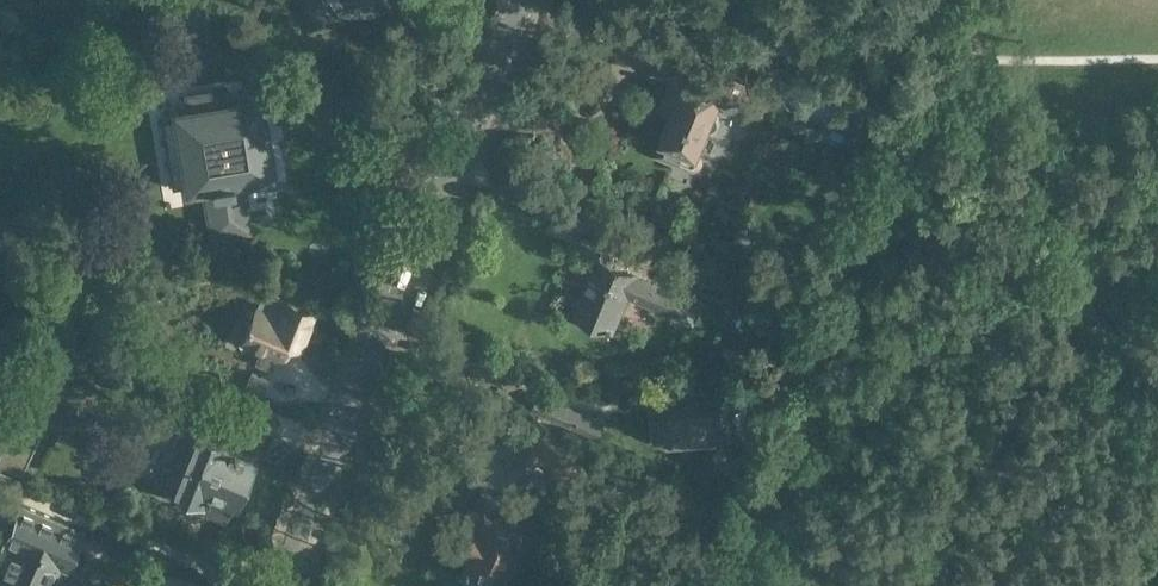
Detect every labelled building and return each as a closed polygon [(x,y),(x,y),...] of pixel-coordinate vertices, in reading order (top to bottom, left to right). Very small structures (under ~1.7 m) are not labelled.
[(329,15),(363,2),(369,17),(392,7),(388,0),(323,0),(329,15)] [(770,95),(663,51),(654,71),(672,78),(660,109),(674,114),(657,156),(691,169),(693,169),(696,167),(699,164),(701,160),(698,156),(696,153),(709,122),(712,123),(718,119),(719,115),(718,109),(715,106),(719,96),(762,113),(770,95)] [(276,176),(263,93),(173,109),(187,191),(202,189),(211,240),(253,232),(246,181),(276,176)] [(680,316),(689,295),(639,274),(639,273),(599,256),(575,312),(612,328),(627,293),(680,316)] [(301,345),(315,311),(265,290),(245,340),(282,355),(288,340),(301,345)] [(720,429),(724,429),(721,399),(703,400),(703,406),(665,409),(665,414),(655,415),(657,439),(667,438),(668,443),(721,439),(720,429)] [(572,426),(577,414),(550,403),(545,415),(572,426)] [(237,450),(192,431),(190,436),(181,432),(177,434),(171,448),(173,452),(181,456),(175,470),(163,465),(155,483),(203,503),(200,509),(216,516),(219,509),(228,513),(235,496),(238,497),(250,467),(248,466),(250,461),(235,455),(237,450)] [(521,524),(493,512),(499,497),(480,489),(474,505),(471,504),(451,552),(465,558),(459,572),(494,585),(495,585),(507,559),(512,561),(518,546),(513,544),(521,524)] [(0,572),(0,576),(25,585),(52,585),(61,565),(66,567),(83,529),(23,503),(7,542),(12,544),(0,572)]
